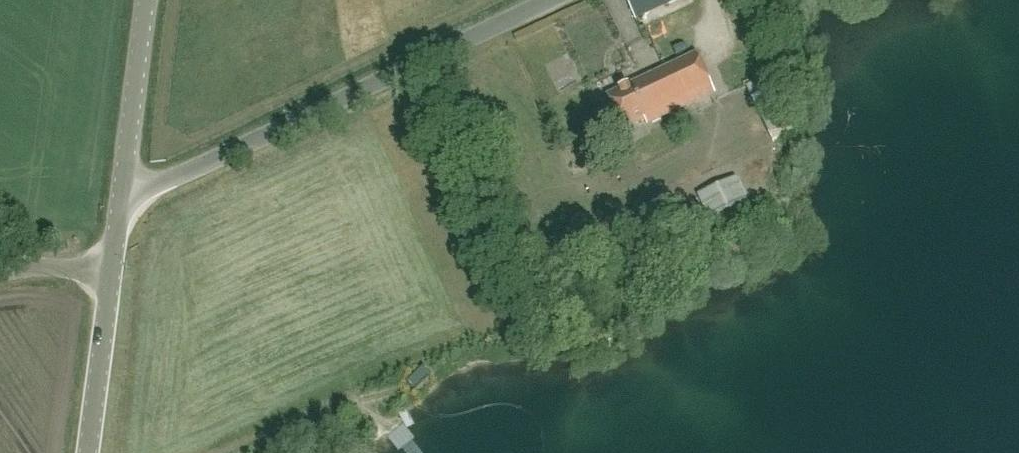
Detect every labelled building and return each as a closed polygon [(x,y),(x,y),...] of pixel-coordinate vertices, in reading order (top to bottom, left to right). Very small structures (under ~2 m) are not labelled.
[(646,21),(692,0),(652,0),(639,6),(646,21)] [(647,126),(713,96),(696,57),(607,97),(623,132),(645,122),(647,126)] [(764,105),(783,89),(774,78),(755,94),(764,105)] [(737,178),(698,196),(708,217),(747,200),(737,178)]
